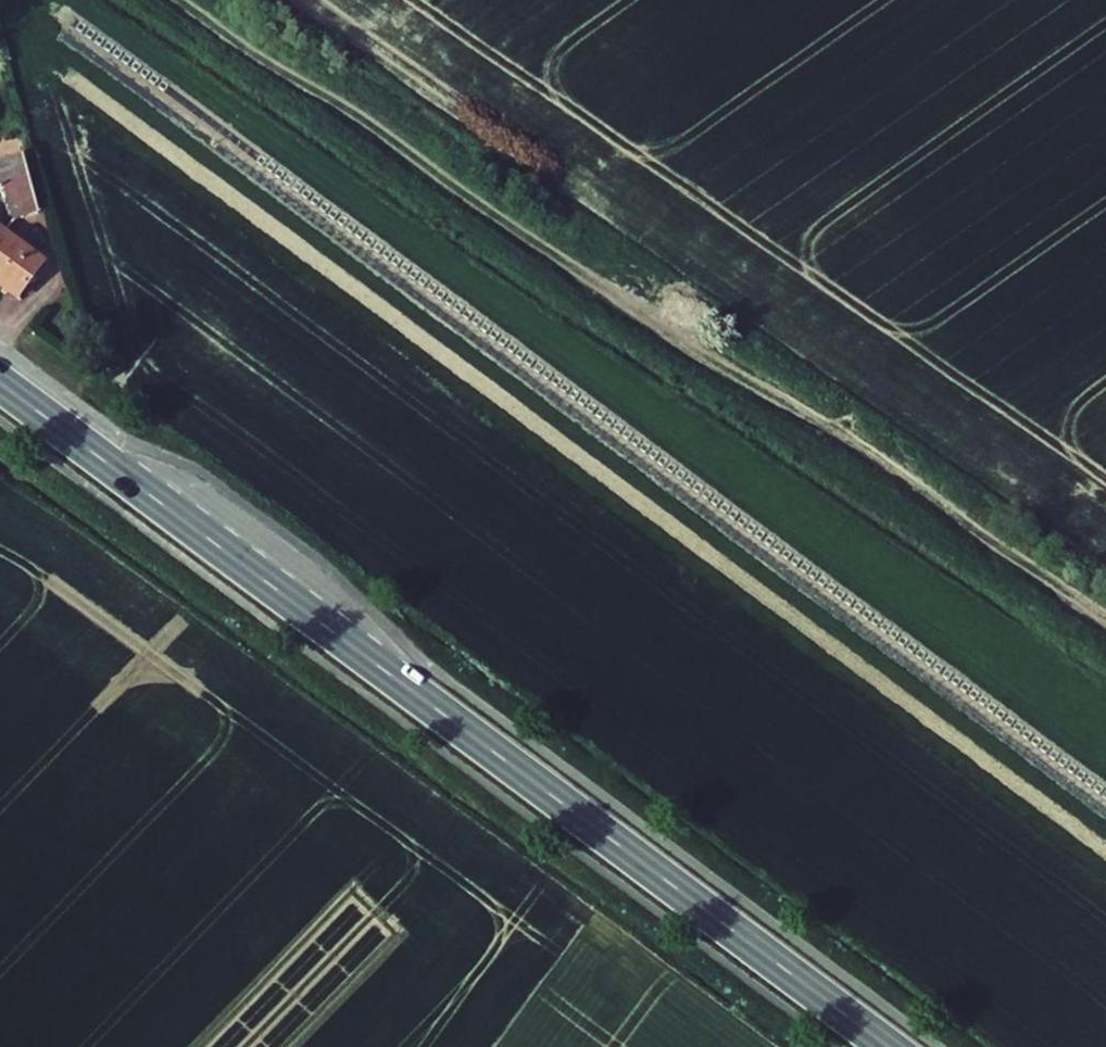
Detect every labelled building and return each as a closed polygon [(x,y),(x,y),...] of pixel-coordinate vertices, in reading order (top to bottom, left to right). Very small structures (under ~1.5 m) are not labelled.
[(0,158),(0,159),(6,182),(19,179),(27,214),(51,208),(36,149),(0,158)] [(30,291),(57,257),(0,215),(0,269),(30,291)]
